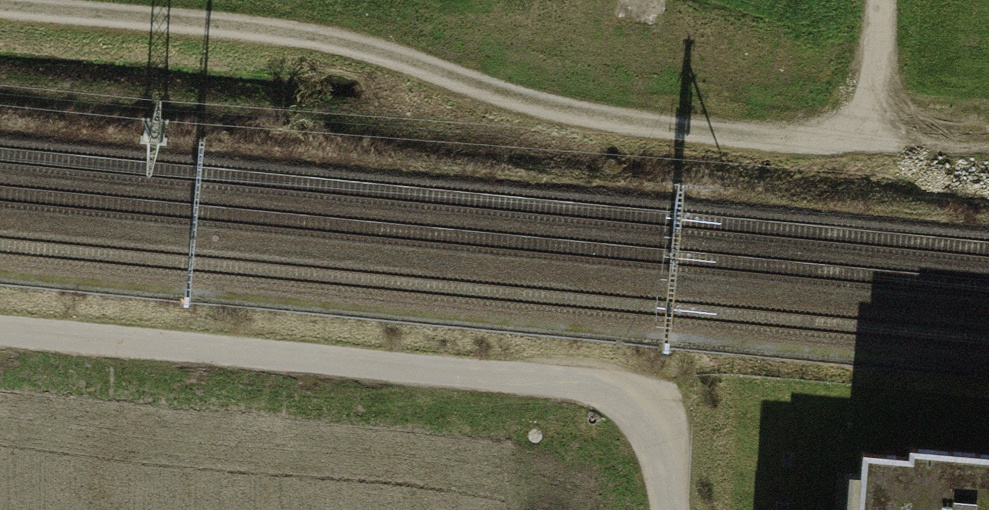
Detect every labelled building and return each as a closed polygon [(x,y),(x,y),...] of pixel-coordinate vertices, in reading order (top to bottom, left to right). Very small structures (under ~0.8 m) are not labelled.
[(861,447),(856,509),(988,509),(988,448),(905,441),(904,451),(861,447)]
